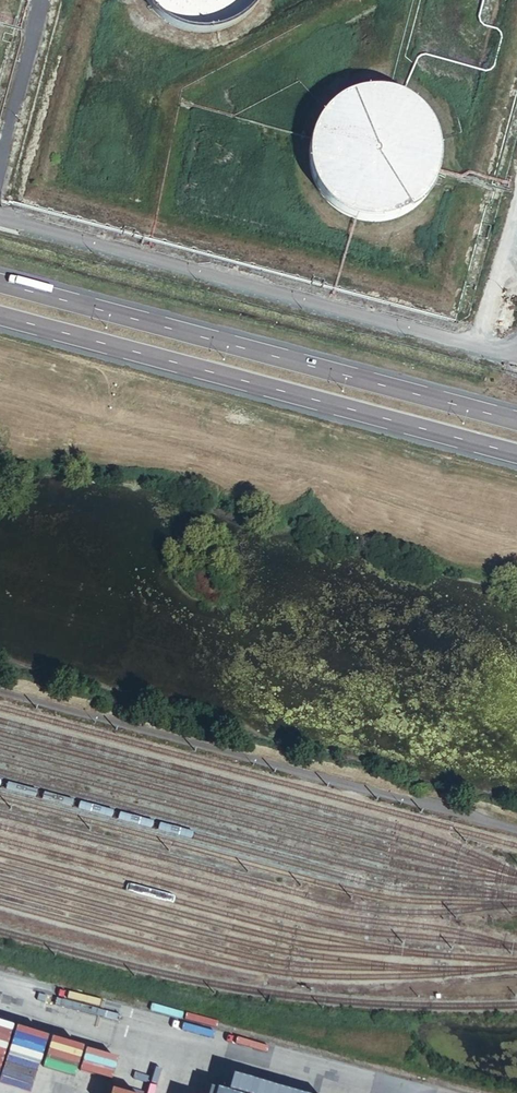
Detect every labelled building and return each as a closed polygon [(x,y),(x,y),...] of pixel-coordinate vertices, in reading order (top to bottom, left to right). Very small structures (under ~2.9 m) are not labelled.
[(150,1),(156,7),(162,13),(168,18),(175,21),(183,25),(191,27),(199,28),(207,28),(215,27),(223,25),(231,22),(238,18),(245,13),(251,8),(256,1),(257,0),(150,0),(150,1)] [(438,170),(440,162),(440,154),(440,146),(438,138),(436,130),(432,123),(428,116),(423,109),(417,104),(410,99),(403,95),(395,92),(388,90),(379,89),(371,89),(363,90),(355,92),(348,95),(340,98),(334,103),(328,109),(322,115),(318,122),(315,130),(312,137),(310,145),(310,153),(310,162),(312,170),(314,178),(318,185),(322,192),(327,198),(333,204),(340,209),(347,213),(355,216),(363,218),(371,219),(379,219),(387,218),(395,216),(403,213),(410,209),(416,204),(422,199),(428,192),(432,186),(436,178),(438,170)]
